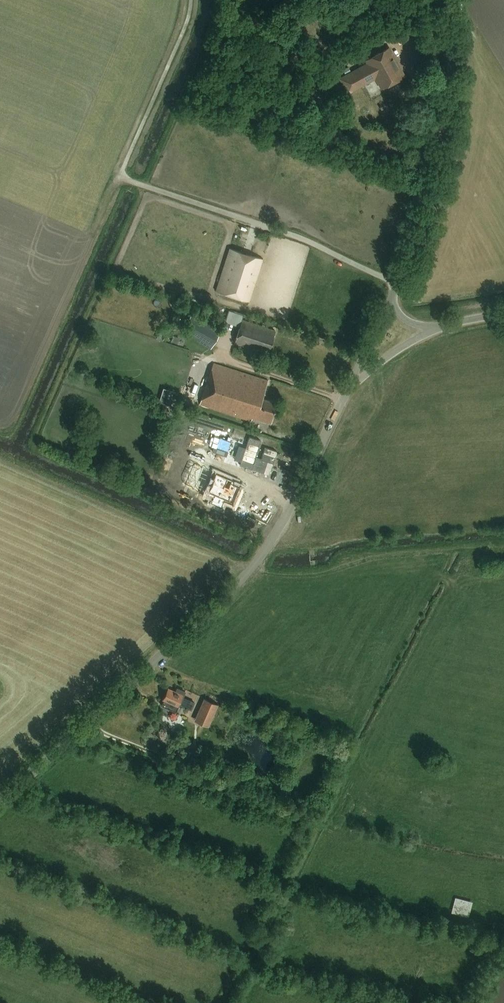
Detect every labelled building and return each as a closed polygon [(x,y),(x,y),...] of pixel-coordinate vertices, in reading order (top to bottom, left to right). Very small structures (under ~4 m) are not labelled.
[(404,27),(396,31),(402,43),(412,38),(407,28),(405,30),(404,27)] [(381,89),(404,76),(389,48),(366,61),(368,64),(340,79),(348,93),(375,78),(381,89)] [(285,70),(292,66),(289,60),(282,64),(285,70)] [(348,67),(343,70),(346,75),(351,73),(348,67)] [(229,249),(216,292),(250,303),(264,259),(229,249)] [(211,349),(221,332),(191,315),(181,333),(211,349)] [(274,336),(275,331),(242,321),(234,343),(257,351),(257,349),(265,352),(266,349),(269,350),(274,336)] [(262,400),(268,381),(213,364),(199,405),(251,422),(252,418),(270,424),(276,404),(262,400)] [(222,463),(230,438),(173,421),(165,446),(222,463)] [(233,481),(215,473),(206,494),(212,497),(210,503),(220,507),(224,499),(232,503),(239,487),(232,483),(233,481)] [(175,692),(167,689),(162,700),(177,707),(178,705),(190,710),(193,703),(182,698),(183,694),(176,690),(175,692)] [(208,727),(218,705),(204,699),(194,721),(208,727)] [(199,750),(195,761),(204,763),(207,752),(199,750)] [(455,911),(473,916),(477,901),(459,896),(455,911)]
